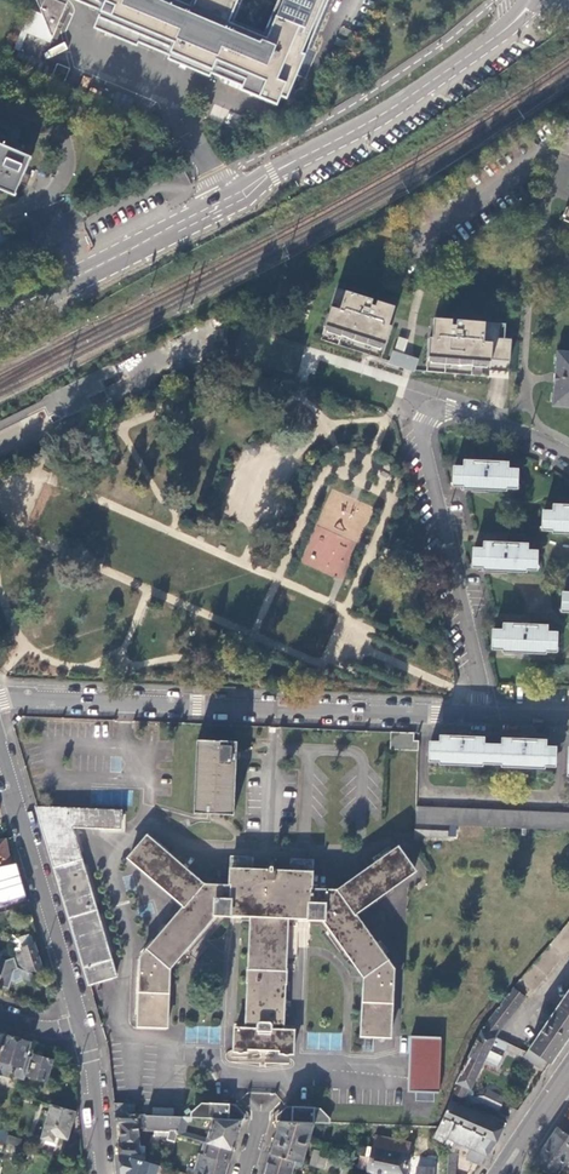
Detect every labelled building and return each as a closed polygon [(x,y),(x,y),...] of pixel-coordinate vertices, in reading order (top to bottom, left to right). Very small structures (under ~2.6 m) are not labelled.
[(42,14),(29,9),(19,32),(49,45),(68,0),(36,0),(42,14)] [(100,0),(78,0),(97,8),(100,0)] [(102,10),(99,18),(246,79),(243,86),(241,90),(278,105),(282,97),(288,99),(329,0),(100,0),(97,8),(102,10)] [(246,79),(99,18),(94,28),(138,46),(139,43),(169,56),(168,59),(211,77),(213,74),(243,86),(246,79)] [(9,193),(15,195),(23,177),(31,158),(12,150),(20,131),(0,122),(0,189),(9,193)] [(12,255),(3,226),(0,227),(0,259),(12,255)] [(332,307),(325,328),(326,328),(326,327),(329,328),(382,344),(385,345),(385,346),(386,347),(392,327),(389,326),(395,306),(338,288),(333,303),(337,304),(336,308),(332,307)] [(499,323),(434,318),(432,338),(430,338),(428,359),(429,359),(429,362),(431,362),(432,357),(488,361),(491,362),(491,363),(491,360),(500,360),(510,361),(512,339),(505,339),(498,338),(499,323)] [(380,350),(382,344),(329,328),(327,334),(340,336),(354,342),(366,344),(380,350)] [(407,369),(416,371),(420,358),(411,356),(404,353),(409,340),(400,337),(395,351),(394,350),(390,363),(407,369)] [(560,351),(558,373),(557,385),(556,404),(568,405),(568,352),(560,351)] [(432,357),(431,362),(431,364),(433,364),(446,363),(460,366),(473,365),(487,368),(488,361),(432,357)] [(507,489),(507,487),(517,487),(518,479),(518,469),(508,469),(508,462),(491,462),(491,460),(484,460),(483,461),(466,461),(466,467),(456,467),(455,485),(466,485),(466,488),(507,489)] [(544,511),(544,529),(554,530),(554,533),(568,533),(568,505),(555,505),(555,512),(544,511)] [(355,543),(313,528),(300,565),(342,579),(355,543)] [(410,563),(413,554),(402,548),(405,541),(395,537),(389,554),(410,563)] [(485,549),(475,548),(474,567),(485,567),(485,569),(527,571),(527,568),(537,569),(538,550),(527,550),(528,543),(511,543),(511,541),(503,540),(503,543),(485,542),(485,549)] [(523,625),(506,624),(506,630),(495,629),(494,648),(505,648),(505,651),(546,653),(547,651),(557,651),(558,632),(548,632),(548,626),(530,625),(531,623),(523,623),(523,625)] [(418,753),(418,743),(412,742),(412,735),(388,734),(387,750),(418,753)] [(501,766),(542,768),(542,766),(553,766),(554,748),(544,747),(544,741),(527,740),(527,739),(522,739),(519,739),(519,741),(501,740),(500,746),(481,745),(482,739),(464,738),(464,736),(460,736),(456,736),(456,738),(439,737),(439,744),(429,743),(429,761),(439,761),(439,764),(480,766),(481,763),(501,764),(501,766)] [(194,814),(233,816),(237,760),(237,752),(237,742),(216,741),(197,740),(196,764),(194,814)] [(36,807),(89,983),(115,976),(70,826),(119,829),(120,821),(120,812),(36,807)] [(414,835),(446,837),(447,826),(568,831),(568,814),(416,807),(414,835)] [(269,871),(250,870),(251,860),(231,859),(230,887),(203,886),(146,838),(129,859),(184,907),(141,957),(138,1026),(167,1027),(169,970),(214,915),(242,916),(250,917),(247,1014),(246,1029),(235,1028),(234,1051),(247,1051),(247,1049),(280,1050),(280,1053),(292,1053),(293,1031),(281,1030),(286,918),(310,919),(323,919),(362,976),(363,978),(363,983),(361,1035),(363,1035),(389,1035),(392,968),(354,914),(413,871),(396,850),(337,891),(310,890),(311,862),(292,861),(291,872),(272,871),(272,867),(269,867),(269,871)] [(5,839),(0,840),(0,863),(9,861),(5,839)] [(15,864),(0,867),(0,905),(25,897),(23,891),(15,864)] [(568,922),(514,985),(529,997),(568,949),(568,921),(568,922)] [(27,934),(16,938),(13,941),(13,958),(16,963),(18,967),(29,971),(41,968),(34,943),(33,943),(30,935),(27,934)] [(5,986),(11,965),(12,962),(0,959),(0,984),(5,986)] [(15,968),(18,967),(11,965),(5,986),(9,987),(11,981),(15,968)] [(22,977),(28,979),(30,971),(29,971),(18,967),(15,968),(11,981),(13,982),(22,977)] [(524,997),(512,988),(479,1030),(494,1037),(524,997)] [(568,1034),(568,989),(557,1006),(529,1048),(526,1052),(546,1061),(550,1063),(568,1034)] [(213,1041),(210,1024),(185,1029),(188,1046),(213,1041)] [(494,1037),(479,1030),(455,1083),(452,1092),(460,1096),(463,1097),(468,1088),(470,1089),(483,1061),(495,1067),(507,1043),(494,1037)] [(6,1035),(0,1054),(0,1075),(10,1078),(13,1076),(24,1079),(31,1057),(26,1055),(30,1042),(6,1035)] [(439,1038),(410,1037),(408,1092),(437,1093),(439,1038)] [(541,1067),(546,1061),(526,1052),(508,1043),(505,1049),(522,1057),(523,1055),(541,1067)] [(28,1077),(46,1083),(53,1060),(34,1055),(28,1077)] [(485,1096),(501,1103),(504,1097),(487,1090),(485,1096)] [(498,1110),(501,1103),(485,1096),(469,1097),(470,1103),(482,1102),(498,1110)] [(114,1103),(115,1114),(135,1114),(135,1104),(114,1103)] [(213,1118),(242,1119),(245,1119),(245,1115),(235,1105),(214,1104),(202,1103),(198,1108),(193,1113),(192,1117),(195,1117),(213,1118)] [(442,1118),(495,1142),(502,1127),(448,1104),(446,1111),(442,1118)] [(68,1140),(76,1112),(51,1105),(41,1139),(54,1143),(56,1137),(68,1140)] [(153,1115),(174,1116),(175,1109),(154,1108),(153,1115)] [(277,1116),(277,1120),(279,1120),(312,1122),(328,1122),(328,1118),(321,1109),(314,1108),(287,1108),(277,1116)] [(558,1128),(568,1136),(568,1111),(558,1128)] [(118,1145),(119,1153),(144,1161),(145,1146),(139,1145),(138,1128),(136,1115),(135,1114),(115,1114),(116,1123),(120,1122),(122,1144),(118,1145)] [(177,1134),(182,1116),(174,1116),(153,1115),(136,1115),(138,1128),(154,1128),(167,1129),(167,1138),(175,1141),(177,1134)] [(232,1150),(242,1119),(213,1118),(207,1139),(185,1132),(187,1123),(188,1119),(195,1120),(195,1117),(192,1117),(182,1116),(177,1134),(208,1143),(232,1150)] [(486,1156),(495,1142),(442,1118),(438,1127),(433,1137),(448,1146),(452,1141),(470,1149),(465,1158),(479,1165),(484,1155),(486,1156)] [(279,1120),(270,1152),(294,1160),(301,1162),(308,1139),(312,1122),(279,1120)] [(534,1163),(549,1173),(558,1173),(564,1165),(568,1158),(568,1136),(558,1128),(534,1163)] [(6,1142),(8,1135),(9,1133),(0,1131),(0,1141),(6,1142)] [(151,1134),(149,1144),(158,1146),(159,1136),(151,1134)] [(22,1140),(8,1135),(6,1142),(20,1147),(22,1140)] [(373,1148),(408,1156),(410,1144),(375,1136),(373,1148)] [(232,1150),(208,1143),(205,1154),(200,1152),(194,1173),(225,1173),(232,1150)] [(382,1173),(405,1173),(409,1156),(408,1156),(373,1148),(367,1147),(365,1156),(369,1157),(366,1171),(382,1173)] [(316,1166),(320,1151),(314,1149),(309,1164),(316,1166)] [(263,1173),(290,1173),(294,1160),(270,1152),(263,1173)] [(456,1154),(448,1153),(446,1173),(454,1173),(456,1154)] [(319,1156),(316,1166),(341,1173),(348,1173),(350,1166),(322,1157),(319,1156)] [(433,1167),(417,1165),(416,1173),(433,1173),(433,1167)]
